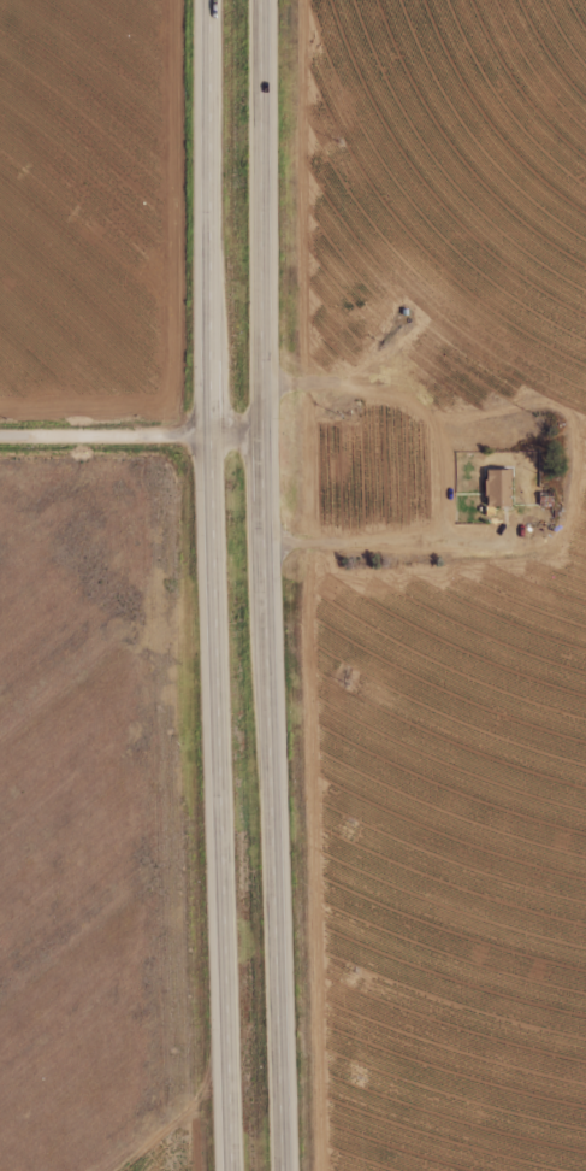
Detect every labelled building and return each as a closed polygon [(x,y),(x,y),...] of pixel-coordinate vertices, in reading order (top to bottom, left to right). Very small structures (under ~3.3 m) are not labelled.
[(488,470),(489,507),(513,506),(512,469),(488,470)]
